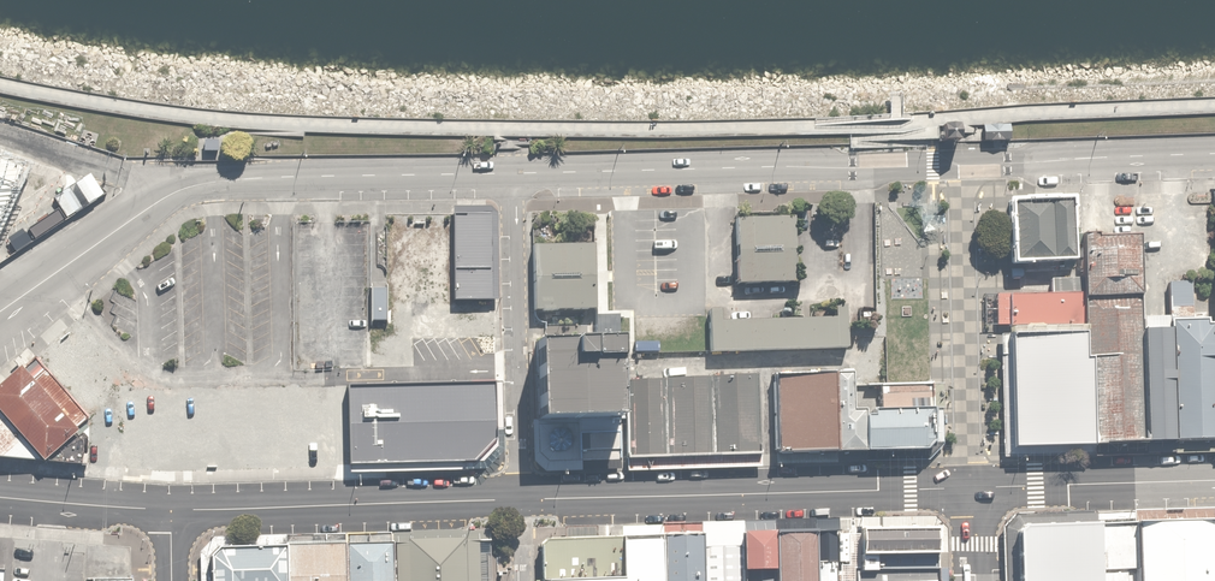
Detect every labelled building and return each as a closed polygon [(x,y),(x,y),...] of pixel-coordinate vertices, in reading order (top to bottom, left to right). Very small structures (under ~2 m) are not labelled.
[(1070,196),(1009,199),(1012,264),(1073,260),(1070,196)] [(686,207),(611,209),(614,339),(615,353),(689,351),(688,282),(686,216),(686,207)] [(448,212),(449,298),(493,297),(492,212),(448,212)] [(792,213),(734,215),(736,281),(794,280),(792,213)] [(736,281),(734,215),(686,216),(688,282),(736,281)] [(1080,235),(1082,296),(1140,294),(1138,233),(1080,235)] [(532,310),(594,309),(593,242),(530,243),(532,310)] [(610,330),(608,256),(598,256),(600,331),(610,330)] [(1214,440),(1214,362),(1213,278),(1167,279),(1168,316),(1171,441),(1214,440)] [(1079,293),(1007,295),(1008,326),(1079,324),(1079,293)] [(1082,296),(1083,331),(1086,444),(1144,442),(1141,317),(1140,294),(1082,296)] [(1141,317),(1144,442),(1171,441),(1168,316),(1141,317)] [(839,324),(707,326),(708,357),(840,354),(839,324)] [(1083,331),(1007,333),(1010,446),(1086,444),(1083,331)] [(614,339),(532,342),(535,420),(617,417),(615,353),(614,339)] [(43,344),(19,365),(74,428),(98,406),(43,344)] [(74,428),(19,365),(0,381),(0,414),(42,462),(76,463),(77,433),(74,428)] [(774,454),(863,452),(862,412),(851,413),(849,370),(771,373),(774,454)] [(719,454),(758,453),(756,375),(717,376),(719,454)] [(663,455),(719,454),(717,376),(661,377),(663,455)] [(625,456),(663,455),(661,377),(623,378),(625,456)] [(928,383),(877,384),(877,412),(928,411),(928,383)] [(495,453),(493,386),(372,389),(374,465),(484,463),(495,453)] [(877,412),(862,412),(863,452),(929,451),(928,411),(877,412)] [(617,417),(535,420),(536,453),(546,464),(618,462),(617,417)] [(32,459),(0,421),(0,457),(32,459)] [(1213,519),(1135,520),(1137,580),(1214,580),(1214,568),(1213,519)] [(1135,520),(1012,524),(1014,580),(1137,580),(1135,520)] [(854,572),(943,571),(942,528),(853,530),(854,572)] [(853,530),(814,531),(815,580),(854,580),(854,572),(853,530)] [(814,531),(774,532),(775,571),(776,580),(815,580),(814,531)] [(775,571),(774,532),(742,533),(743,543),(743,572),(775,571)] [(705,534),(663,535),(663,580),(706,580),(705,544),(705,534)] [(544,580),(568,580),(623,580),(622,535),(600,536),(543,537),(544,580)] [(568,580),(663,580),(663,535),(646,535),(622,535),(623,580),(568,580)] [(392,541),(393,580),(477,580),(476,539),(392,541)] [(340,543),(341,580),(393,580),(392,541),(340,543)] [(284,544),(285,580),(341,580),(340,543),(284,544)] [(743,543),(705,544),(706,580),(744,580),(743,572),(743,543)] [(207,580),(285,580),(284,544),(206,547),(207,580)] [(744,580),(776,580),(775,571),(743,572),(744,580)] [(854,572),(854,580),(943,580),(943,571),(854,572)]
